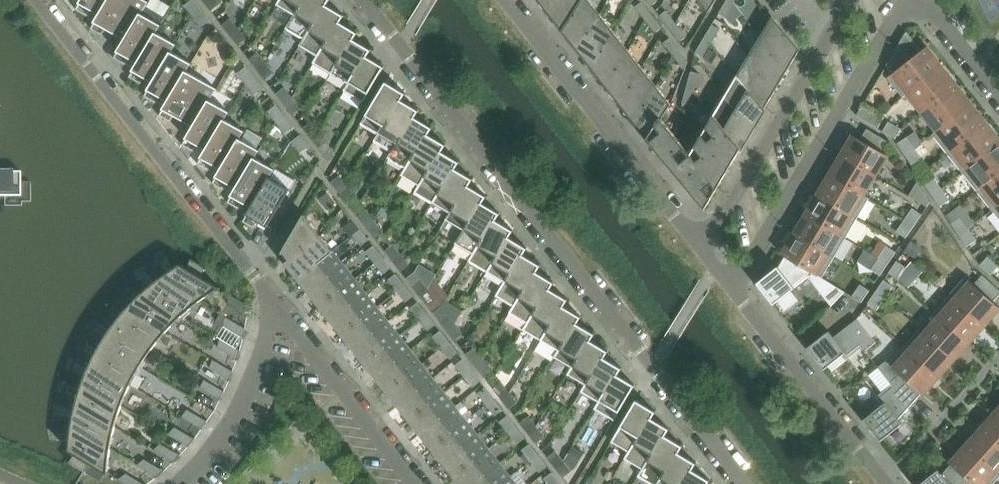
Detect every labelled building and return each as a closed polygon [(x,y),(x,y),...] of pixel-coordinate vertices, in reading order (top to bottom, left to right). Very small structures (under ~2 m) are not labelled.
[(109,0),(81,0),(76,10),(87,16),(92,9),(99,14),(109,0)] [(146,6),(148,2),(144,0),(109,0),(99,14),(91,29),(102,36),(107,29),(125,40),(146,6)] [(194,0),(192,0),(184,6),(193,17),(202,10),(194,0)] [(216,0),(204,0),(203,1),(211,11),(219,5),(216,0)] [(305,0),(279,0),(276,5),(278,6),(294,15),(295,16),(305,0)] [(326,5),(327,5),(330,0),(305,0),(295,16),(294,15),(286,29),(287,30),(304,39),(305,40),(326,5)] [(557,0),(537,0),(548,14),(557,0)] [(583,0),(557,0),(548,14),(563,32),(583,0)] [(600,14),(589,0),(583,0),(563,32),(577,50),(600,14)] [(716,0),(698,0),(708,13),(716,0)] [(734,5),(735,3),(729,0),(727,0),(719,14),(726,18),(734,5)] [(652,15),(641,2),(635,7),(645,20),(652,15)] [(318,57),(339,22),(341,23),(345,16),(327,5),(326,5),(305,40),(304,39),(299,46),(301,47),(317,56),(318,57)] [(138,63),(157,33),(166,18),(146,6),(125,40),(114,58),(125,65),(130,58),(138,63)] [(210,21),(202,10),(193,17),(202,28),(210,21)] [(676,24),(666,11),(660,16),(670,29),(676,24)] [(591,68),(614,32),(600,14),(577,50),(591,68)] [(662,28),(652,15),(645,20),(656,33),(662,28)] [(800,50),(773,17),(761,37),(788,70),(800,50)] [(239,29),(230,19),(222,25),(230,36),(239,29)] [(332,74),(353,39),(354,40),(358,33),(341,23),(339,22),(318,57),(317,56),(313,63),(314,64),(331,73),(330,74),(332,75),(332,74)] [(686,37),(676,24),(670,29),(680,42),(686,37)] [(711,43),(719,29),(713,25),(704,39),(711,43)] [(247,39),(239,29),(230,36),(238,46),(247,39)] [(605,86),(628,50),(614,32),(591,68),(605,86)] [(941,68),(926,49),(926,48),(920,53),(906,36),(907,33),(906,32),(887,65),(894,73),(888,78),(903,97),(909,93),(941,68)] [(153,82),(172,52),(176,45),(157,33),(138,63),(129,77),(141,84),(145,77),(153,82)] [(788,70),(761,37),(749,57),(776,90),(788,70)] [(680,51),(670,38),(663,43),(674,56),(680,51)] [(349,85),(366,56),(368,57),(372,50),(354,40),(353,39),(332,74),(348,84),(349,85)] [(716,53),(708,48),(711,43),(704,39),(695,53),(711,62),(716,53)] [(620,105),(642,68),(628,50),(605,86),(620,105)] [(688,62),(680,51),(674,56),(685,71),(688,62)] [(168,101),(187,71),(191,64),(172,52),(153,82),(144,96),(156,103),(160,96),(168,101)] [(266,63),(257,53),(249,60),(257,70),(266,63)] [(385,67),(368,57),(366,56),(349,85),(348,84),(344,91),(345,92),(345,91),(362,101),(362,102),(363,103),(385,67)] [(776,90),(749,57),(737,76),(764,109),(776,90)] [(274,73),(266,63),(257,70),(265,80),(274,73)] [(255,78),(246,67),(238,74),(246,85),(255,78)] [(634,123),(657,86),(642,68),(620,105),(625,112),(634,123)] [(924,112),(956,86),(941,68),(909,93),(924,112)] [(210,101),(217,89),(187,71),(168,101),(159,115),(171,122),(175,116),(193,127),(210,101)] [(695,89),(699,74),(691,72),(687,87),(695,89)] [(764,109),(737,76),(725,96),(753,129),(764,109)] [(264,89),(255,78),(246,85),(255,96),(264,89)] [(380,134),(401,100),(402,100),(406,94),(386,82),(361,124),(363,125),(363,124),(379,134),(380,134)] [(290,95),(295,91),(290,85),(285,88),(284,87),(276,94),(284,104),(293,98),(290,95)] [(649,140),(662,119),(671,105),(657,86),(634,123),(649,140)] [(938,130),(970,104),(956,86),(924,112),(938,130)] [(690,105),(694,92),(695,89),(687,87),(683,103),(690,105)] [(753,129),(725,96),(714,116),(741,149),(753,129)] [(301,108),(293,98),(284,104),(292,114),(301,108)] [(393,152),(414,117),(415,117),(419,111),(402,100),(401,100),(380,134),(379,134),(374,141),(376,142),(376,141),(392,151),(393,152)] [(206,150),(225,120),(229,112),(210,101),(193,127),(182,145),(194,152),(198,145),(206,150)] [(948,154),(985,124),(970,104),(938,130),(932,135),(948,154)] [(285,116),(277,105),(268,112),(276,123),(285,116)] [(885,117),(881,115),(863,105),(857,116),(878,128),(885,117)] [(294,127),(285,116),(276,123),(285,134),(294,127)] [(705,209),(733,162),(741,149),(714,116),(702,135),(691,154),(662,119),(649,140),(705,209)] [(407,169),(428,134),(429,135),(433,128),(415,117),(414,117),(393,152),(392,151),(388,158),(389,159),(390,158),(406,168),(405,168),(407,169)] [(221,169),(239,139),(240,139),(244,131),(225,120),(206,150),(197,164),(209,171),(213,164),(221,169)] [(320,132),(311,122),(303,128),(311,139),(320,132)] [(895,139),(901,129),(889,122),(883,132),(895,139)] [(998,144),(998,141),(985,124),(948,154),(963,173),(998,144)] [(883,153),(890,143),(867,129),(861,140),(854,136),(853,137),(842,156),(875,176),(887,155),(883,153)] [(328,142),(320,132),(311,139),(319,149),(328,142)] [(424,179),(441,151),(442,152),(446,145),(429,135),(428,134),(407,169),(423,178),(424,179)] [(309,146),(300,135),(292,142),(300,153),(309,146)] [(915,149),(907,137),(898,144),(905,155),(915,149)] [(236,188),(255,158),(260,151),(240,139),(239,139),(221,169),(212,183),(224,190),(228,183),(236,188)] [(998,174),(998,144),(963,173),(977,192),(998,174)] [(923,161),(915,149),(905,155),(913,167),(923,161)] [(423,178),(419,186),(420,186),(421,186),(437,196),(438,197),(455,168),(456,169),(460,162),(442,152),(441,151),(424,179),(423,178)] [(875,176),(842,156),(831,175),(864,195),(875,176)] [(251,207),(270,178),(275,170),(255,158),(236,188),(228,202),(239,209),(243,202),(251,207)] [(451,214),(468,185),(469,186),(473,179),(456,169),(455,168),(434,203),(451,214)] [(20,170),(0,170),(0,195),(20,195),(20,170)] [(998,205),(998,174),(977,192),(992,210),(998,205)] [(870,199),(864,195),(831,175),(819,195),(858,219),(870,199)] [(347,186),(339,176),(331,183),(339,193),(347,186)] [(942,189),(934,177),(925,184),(932,195),(942,189)] [(268,227),(290,189),(270,178),(251,207),(243,222),(254,229),(259,221),(268,227)] [(332,194),(323,183),(318,193),(324,201),(332,194)] [(465,231),(482,203),(483,203),(487,197),(469,186),(468,185),(451,214),(446,220),(447,221),(448,220),(464,230),(465,231)] [(355,196),(347,186),(339,193),(347,203),(355,196)] [(949,201),(942,189),(932,195),(940,207),(949,201)] [(858,219),(819,195),(807,215),(846,238),(858,219)] [(474,255),(495,220),(496,220),(500,214),(483,203),(482,203),(465,231),(464,230),(455,244),(457,245),(457,244),(473,254),(474,255)] [(386,218),(391,210),(383,205),(379,214),(386,218)] [(914,227),(922,215),(913,209),(904,221),(914,227)] [(374,221),(366,210),(358,217),(366,227),(374,221)] [(290,261),(322,236),(304,214),(282,253),(283,254),(284,253),(290,261)] [(846,238),(807,215),(795,235),(834,258),(846,238)] [(969,229),(961,217),(952,224),(959,235),(969,229)] [(488,273),(489,272),(510,237),(514,231),(496,220),(495,220),(474,255),(473,254),(469,261),(470,262),(471,262),(487,272),(488,273)] [(360,229),(353,221),(345,227),(352,236),(360,229)] [(382,231),(374,221),(366,227),(374,237),(382,231)] [(906,238),(914,227),(904,221),(897,232),(906,238)] [(369,240),(360,229),(352,236),(361,247),(369,240)] [(976,241),(969,229),(959,235),(967,247),(976,241)] [(834,258),(795,235),(784,254),(783,254),(783,255),(785,257),(822,278),(834,258)] [(297,278),(333,251),(322,236),(290,261),(295,267),(291,270),(297,278)] [(506,283),(522,254),(524,255),(528,248),(510,237),(489,272),(505,282),(506,283)] [(401,255),(393,245),(385,251),(393,261),(401,255)] [(382,257),(373,246),(366,252),(375,263),(382,257)] [(888,264),(896,253),(887,246),(879,258),(888,264)] [(311,290),(344,265),(333,251),(297,278),(304,286),(307,284),(311,290)] [(515,306),(536,271),(537,272),(541,265),(524,255),(522,254),(506,283),(505,282),(496,295),(498,296),(514,305),(515,306)] [(409,265),(401,255),(393,261),(401,272),(409,265)] [(391,269),(382,257),(375,263),(384,274),(391,269)] [(774,304),(808,277),(832,306),(845,292),(822,278),(785,257),(779,268),(778,267),(757,283),(761,288),(762,287),(764,290),(763,291),(774,304)] [(998,267),(988,257),(980,265),(991,275),(998,267)] [(880,276),(888,264),(879,258),(871,270),(880,276)] [(220,288),(202,277),(207,268),(192,259),(186,267),(181,264),(168,273),(161,278),(200,301),(204,298),(220,288)] [(898,279),(906,268),(897,261),(889,273),(898,279)] [(320,307),(355,279),(344,265),(311,290),(316,296),(313,298),(320,307)] [(529,323),(549,289),(551,289),(555,283),(537,272),(536,271),(515,306),(514,305),(510,313),(511,314),(511,313),(528,323),(529,323)] [(404,286),(396,274),(388,280),(397,292),(404,286)] [(998,296),(998,290),(983,275),(974,285),(966,277),(950,295),(984,325),(998,308),(998,307),(994,302),(998,296)] [(200,301),(161,278),(153,284),(143,293),(182,316),(189,310),(200,301)] [(334,318),(366,293),(355,279),(320,307),(326,315),(329,312),(334,318)] [(428,289),(420,279),(412,286),(420,296),(428,289)] [(885,298),(893,287),(884,281),(876,292),(885,298)] [(862,303),(870,291),(861,285),(852,297),(862,303)] [(413,297),(404,286),(397,292),(406,303),(413,297)] [(436,299),(428,289),(420,296),(428,306),(436,299)] [(542,341),(563,306),(564,307),(568,300),(551,289),(549,289),(529,323),(528,323),(523,330),(525,331),(525,330),(541,340),(542,341)] [(877,310),(885,298),(876,292),(868,304),(877,310)] [(182,316),(143,293),(138,297),(127,309),(166,332),(175,323),(182,316)] [(342,335),(377,307),(366,293),(334,318),(338,325),(335,327),(342,335)] [(248,306),(229,294),(228,304),(247,316),(248,306)] [(984,325),(950,295),(935,313),(940,317),(968,343),(984,325)] [(427,314),(418,303),(410,309),(419,320),(427,314)] [(560,351),(576,323),(578,324),(582,317),(564,307),(563,306),(542,341),(558,350),(560,351)] [(356,347),(388,321),(377,307),(342,335),(348,343),(351,341),(356,347)] [(166,332),(127,309),(125,311),(113,326),(153,349),(162,337),(166,332)] [(455,324),(447,313),(439,320),(447,330),(455,324)] [(436,325),(427,314),(419,320),(428,331),(436,325)] [(226,317),(224,326),(243,338),(245,329),(226,317)] [(968,343),(940,317),(926,333),(954,359),(968,343)] [(866,350),(876,343),(857,319),(834,338),(829,331),(808,348),(812,352),(813,351),(815,354),(814,356),(825,369),(845,353),(847,356),(861,345),(867,353),(868,352),(866,350)] [(356,347),(352,350),(352,351),(354,350),(358,355),(364,363),(399,335),(388,321),(356,347)] [(573,368),(590,340),(591,341),(595,334),(578,324),(576,323),(560,351),(558,350),(554,357),(556,358),(572,367),(573,368)] [(464,334),(455,324),(447,330),(455,341),(464,334)] [(153,349),(113,326),(103,342),(102,344),(141,367),(150,352),(153,349)] [(954,359),(926,333),(920,329),(905,346),(938,376),(954,359)] [(449,342),(440,331),(433,337),(442,348),(449,342)] [(399,335),(364,363),(371,371),(375,377),(373,378),(374,378),(411,350),(399,335)] [(240,351),(221,339),(218,348),(237,360),(240,351)] [(587,386),(603,357),(605,358),(609,351),(591,341),(590,340),(573,368),(572,367),(568,374),(569,375),(585,385),(587,386)] [(458,353),(449,342),(442,348),(450,359),(458,353)] [(141,367),(102,344),(93,359),(92,363),(130,386),(131,385),(140,368),(141,367)] [(938,376),(905,346),(889,363),(887,361),(879,368),(891,383),(901,375),(922,394),(938,376)] [(483,358),(475,348),(466,355),(474,365),(483,358)] [(411,350),(374,378),(374,379),(376,378),(380,383),(387,392),(422,364),(411,350)] [(600,403),(617,374),(618,375),(622,368),(605,358),(603,357),(587,386),(585,385),(581,392),(583,393),(583,392),(599,402),(600,403)] [(491,368),(483,358),(474,365),(482,375),(491,368)] [(232,372),(213,360),(210,369),(229,380),(232,372)] [(472,371),(463,360),(455,366),(464,377),(472,371)] [(130,386),(92,363),(85,376),(83,383),(122,406),(123,402),(130,386)] [(401,404),(433,378),(422,364),(387,392),(393,400),(396,398),(401,404)] [(480,382),(472,371),(464,377),(473,388),(480,382)] [(614,421),(635,385),(618,375),(617,374),(600,403),(599,402),(595,409),(596,410),(596,409),(613,420),(614,421)] [(899,420),(922,394),(901,375),(891,383),(894,387),(880,398),(885,403),(865,419),(875,433),(877,432),(879,435),(878,436),(881,440),(902,424),(899,420)] [(409,420),(444,392),(433,378),(401,404),(406,410),(403,412),(409,420)] [(224,392),(204,380),(201,388),(220,399),(224,392)] [(510,393),(502,382),(493,389),(501,399),(510,393)] [(122,406),(83,383),(79,394),(77,404),(116,427),(117,420),(122,406)] [(494,399),(485,388),(477,394),(486,405),(494,399)] [(423,432),(455,406),(444,392),(409,420),(415,428),(418,426),(423,432)] [(518,403),(510,393),(501,399),(509,409),(518,403)] [(503,410),(494,399),(486,405),(495,416),(503,410)] [(630,453),(651,418),(652,418),(656,412),(637,400),(611,442),(613,443),(629,452),(630,453)] [(116,427),(77,404),(74,413),(72,426),(111,450),(113,439),(116,427)] [(423,432),(419,435),(419,436),(420,435),(431,448),(466,421),(455,406),(423,432)] [(207,422),(188,410),(183,417),(202,428),(207,422)] [(996,413),(982,429),(998,445),(998,415),(996,413)] [(516,427),(507,416),(500,422),(509,433),(516,427)] [(537,427),(529,417),(520,423),(528,434),(537,427)] [(644,470),(664,435),(666,436),(670,429),(652,418),(651,418),(630,453),(629,452),(625,459),(626,460),(642,469),(644,470)] [(445,460),(478,435),(466,421),(431,448),(438,457),(441,454),(445,460)] [(110,458),(111,450),(72,426),(71,432),(69,451),(75,454),(69,463),(85,472),(90,463),(108,474),(110,458)] [(525,439),(516,427),(509,433),(517,444),(525,439)] [(545,437),(537,427),(528,434),(536,444),(545,437)] [(194,439),(175,428),(169,434),(189,446),(194,439)] [(982,429),(967,446),(998,473),(998,472),(998,445),(982,429)] [(445,460),(441,464),(443,463),(447,469),(453,477),(489,449),(478,435),(445,460)] [(678,452),(679,453),(683,446),(666,436),(664,435),(644,470),(642,469),(638,476),(639,477),(640,477),(652,483),(659,483),(678,452)] [(180,455),(161,444),(154,450),(174,462),(180,455)] [(539,457),(530,444),(522,450),(532,463),(539,457)] [(575,468),(583,453),(572,446),(564,461),(575,468)] [(998,473),(967,446),(952,463),(951,464),(951,465),(973,483),(994,483),(998,478),(998,474),(998,473)] [(453,477),(459,483),(473,483),(500,463),(489,449),(453,477)] [(564,461),(556,451),(547,458),(555,468),(564,461)] [(692,469),(693,470),(697,463),(679,453),(678,452),(659,483),(683,483),(692,469)] [(547,467),(539,457),(532,463),(540,473),(547,467)] [(164,471),(145,459),(138,465),(157,477),(164,471)] [(572,471),(564,461),(555,468),(563,478),(572,471)] [(473,483),(502,483),(511,477),(500,463),(473,483)] [(951,465),(942,475),(938,470),(921,483),(973,483),(951,465)] [(710,480),(693,470),(692,469),(683,483),(708,483),(710,480)] [(552,473),(544,479),(549,483),(561,483),(552,473)] [(126,474),(119,479),(127,483),(144,483),(126,474)]
